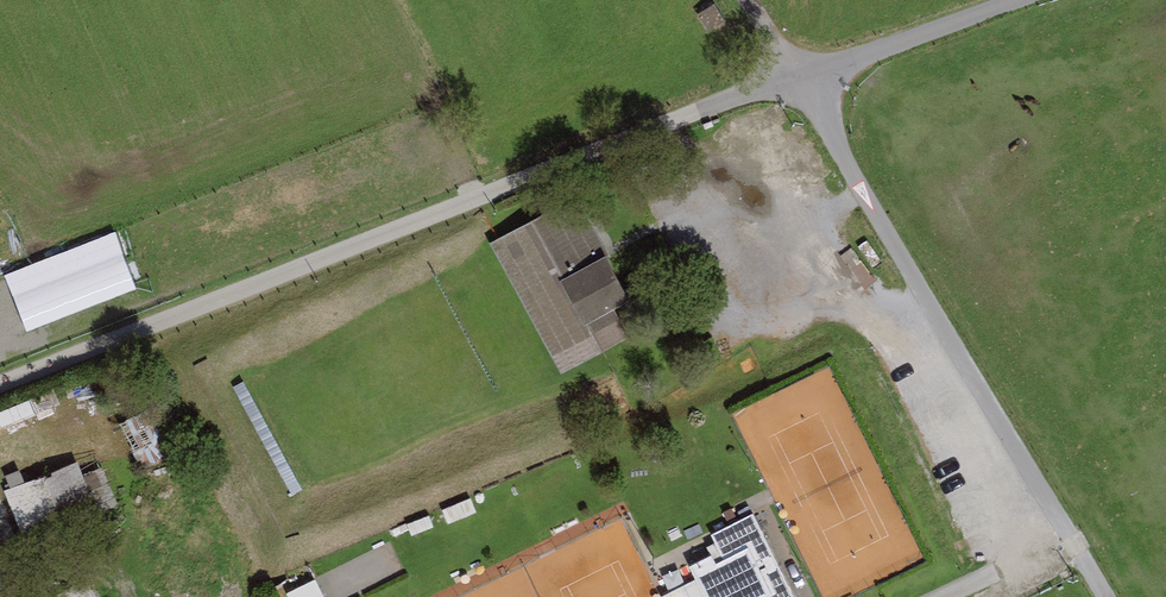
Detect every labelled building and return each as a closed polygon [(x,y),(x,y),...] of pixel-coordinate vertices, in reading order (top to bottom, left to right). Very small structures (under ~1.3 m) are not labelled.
[(582,197),(493,239),(555,368),(626,334),(610,303),(629,294),(582,197)] [(13,269),(30,327),(142,295),(125,236),(13,269)] [(77,457),(4,487),(25,541),(120,502),(104,464),(83,473),(77,457)] [(677,580),(685,596),(795,596),(753,508),(709,529),(717,546),(691,559),(696,571),(677,580)] [(0,563),(0,596),(12,596),(1,562),(0,563)] [(62,596),(102,596),(94,581),(62,596)] [(297,596),(298,596),(327,596),(322,586),(297,596)]
